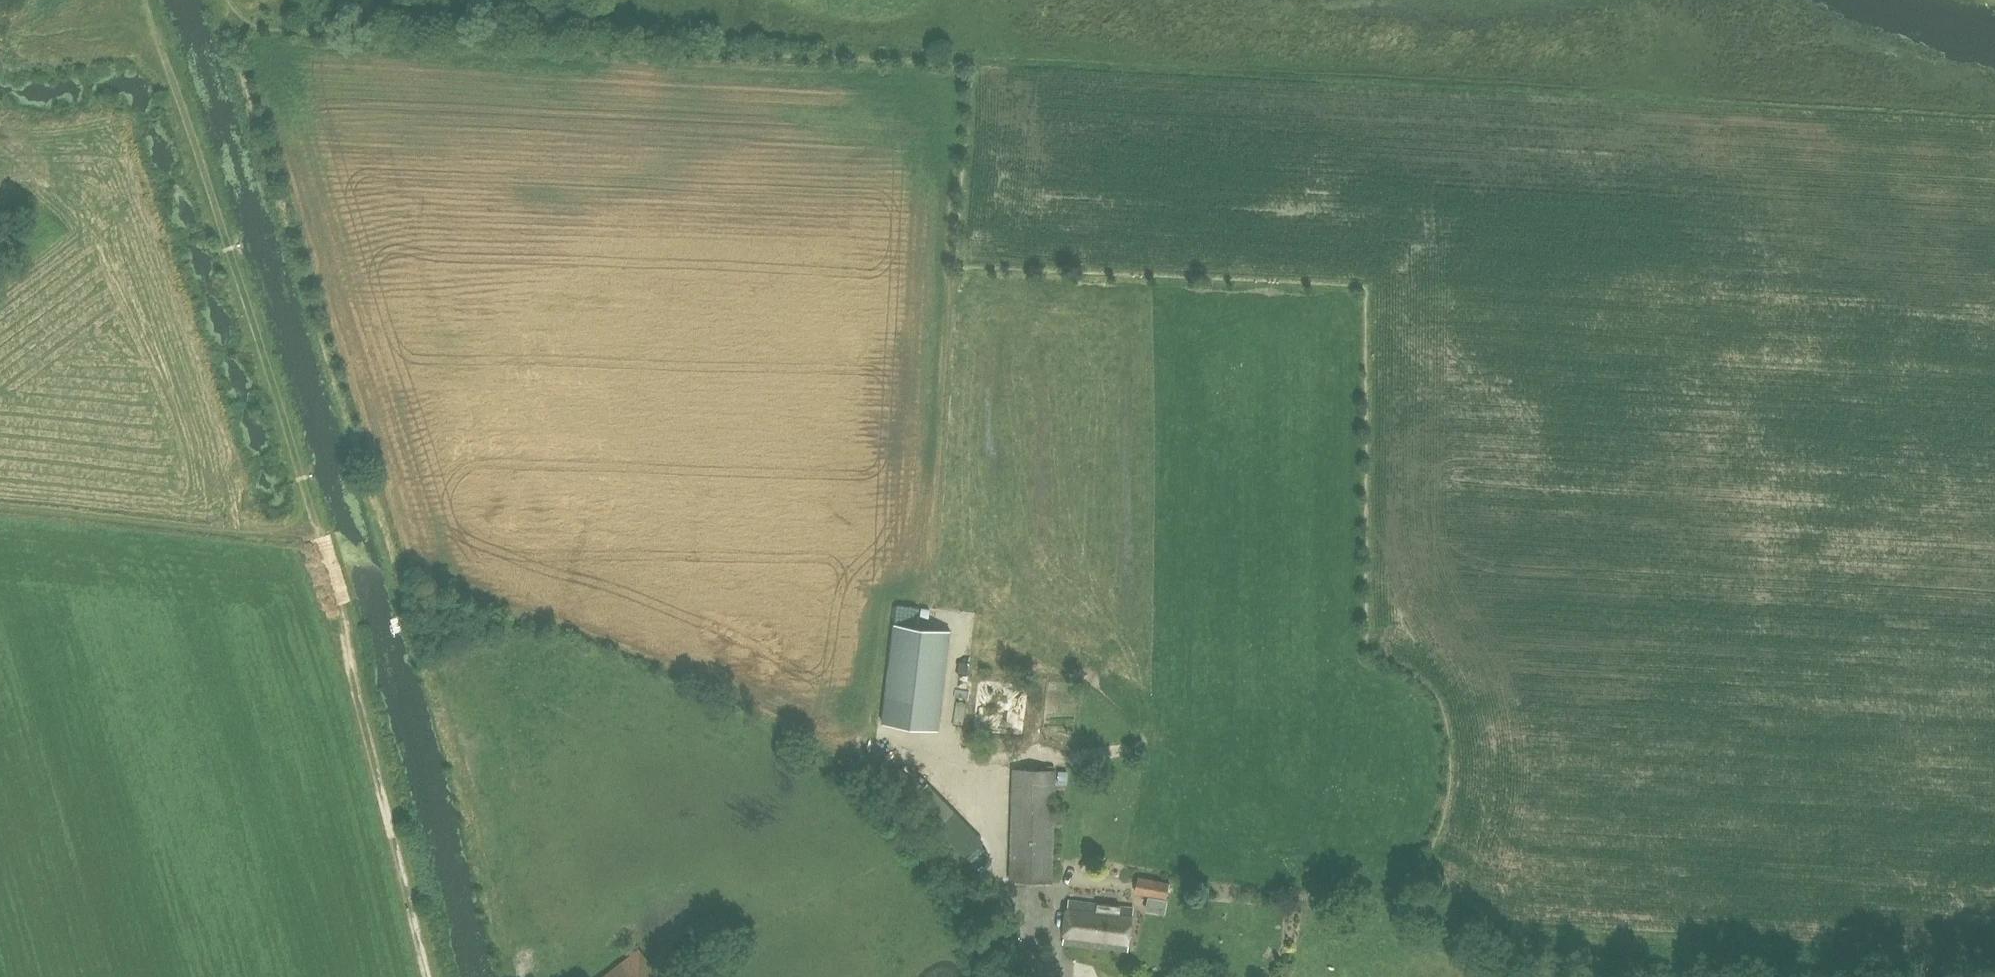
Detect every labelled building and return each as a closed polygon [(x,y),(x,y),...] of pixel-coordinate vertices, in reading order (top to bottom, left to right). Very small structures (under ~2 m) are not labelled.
[(907,659),(905,737),(952,737),(954,658),(907,659)] [(1052,881),(1056,770),(1014,768),(1010,879),(1052,881)] [(1166,898),(1169,881),(1137,876),(1135,893),(1166,898)] [(1168,900),(1148,897),(1146,910),(1165,914),(1168,900)] [(1128,950),(1133,906),(1068,899),(1063,942),(1128,950)] [(637,948),(601,976),(661,976),(637,948)]
